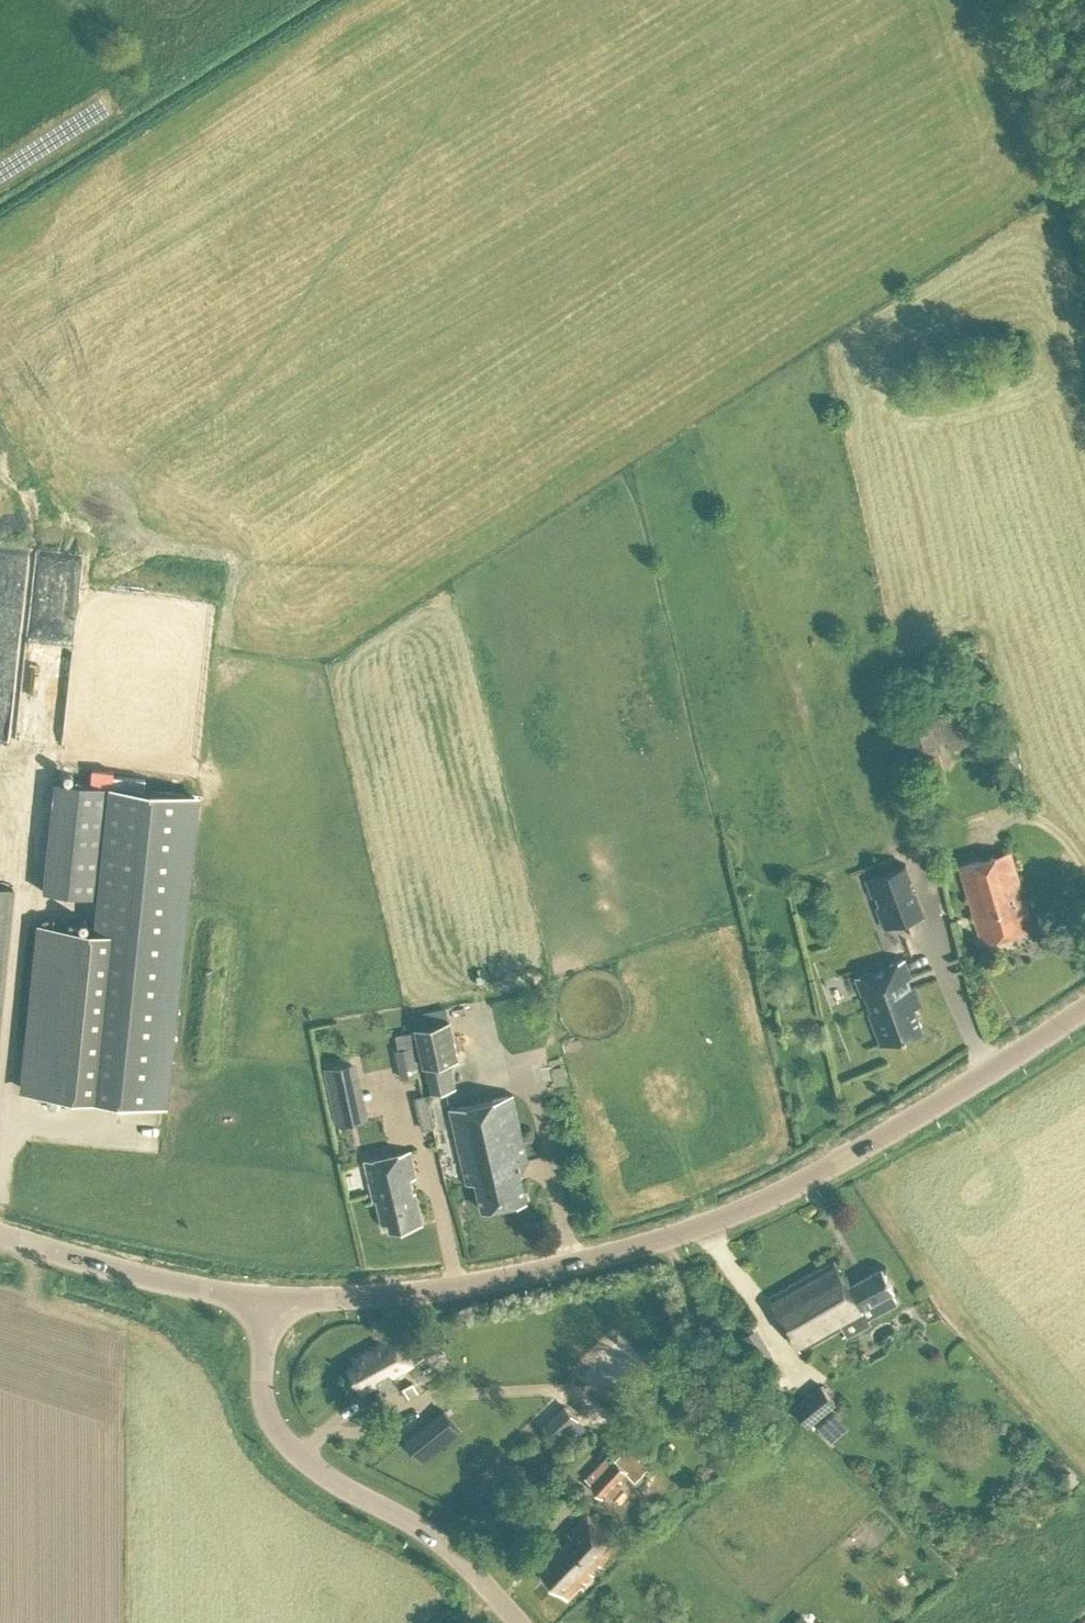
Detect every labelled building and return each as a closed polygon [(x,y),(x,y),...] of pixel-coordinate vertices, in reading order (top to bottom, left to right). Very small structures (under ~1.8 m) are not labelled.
[(909,727),(923,782),(926,794),(949,789),(945,776),(939,751),(941,751),(940,741),(979,731),(972,708),(909,727)] [(90,768),(89,783),(109,785),(110,786),(111,770),(90,768)] [(97,896),(109,785),(89,783),(54,780),(43,890),(97,896)] [(109,785),(97,896),(93,928),(43,923),(27,1085),(107,1093),(163,1098),(192,793),(110,786),(109,785)] [(1032,927),(1011,852),(960,867),(982,942),(1032,927)] [(906,863),(873,876),(892,925),(924,912),(916,889),(910,891),(906,880),(912,878),(906,863)] [(14,890),(0,888),(0,1022),(14,890)] [(915,1006),(921,1003),(914,985),(911,986),(907,977),(911,976),(904,958),(886,965),(886,969),(878,972),(875,969),(857,976),(863,994),(867,993),(873,1010),(870,1011),(882,1044),(923,1028),(915,1006)] [(447,1005),(413,1013),(431,1094),(457,1088),(450,1061),(459,1059),(447,1005)] [(395,1049),(401,1077),(419,1074),(414,1045),(410,1046),(407,1032),(396,1035),(399,1048),(395,1049)] [(357,1060),(324,1068),(337,1125),(369,1117),(357,1060)] [(414,1096),(419,1119),(431,1116),(426,1094),(414,1096)] [(528,1161),(513,1095),(450,1109),(467,1184),(475,1182),(482,1209),(527,1199),(521,1171),(528,1161)] [(416,1177),(410,1150),(365,1161),(374,1200),(376,1199),(382,1223),(388,1222),(390,1230),(423,1223),(415,1191),(413,1191),(410,1178),(416,1177)] [(848,1284),(835,1260),(769,1296),(798,1350),(865,1314),(862,1308),(894,1290),(881,1266),(848,1284)] [(407,1347),(398,1331),(379,1341),(383,1348),(371,1354),(367,1348),(353,1355),(357,1362),(348,1366),(363,1393),(416,1364),(415,1361),(423,1357),(415,1343),(407,1347)] [(794,1406),(808,1423),(836,1400),(822,1382),(794,1406)] [(408,1396),(418,1391),(413,1383),(404,1388),(408,1396)] [(568,1402),(546,1422),(560,1437),(581,1415),(568,1402)] [(455,1421),(436,1403),(401,1440),(421,1458),(455,1421)] [(833,1437),(849,1422),(834,1405),(817,1421),(833,1437)] [(786,1434),(794,1427),(788,1420),(780,1426),(768,1436),(775,1444),(786,1434)] [(652,1465),(640,1455),(641,1455),(630,1443),(619,1454),(613,1450),(588,1475),(595,1480),(593,1482),(609,1497),(633,1469),(641,1477),(652,1465)] [(617,1544),(586,1513),(567,1532),(573,1538),(565,1547),(559,1541),(542,1558),(548,1563),(540,1571),(566,1597),(583,1580),(585,1583),(593,1574),(590,1571),(617,1544)] [(540,1531),(532,1540),(539,1546),(546,1538),(540,1531)] [(789,1622),(810,1622),(800,1613),(789,1622)]
